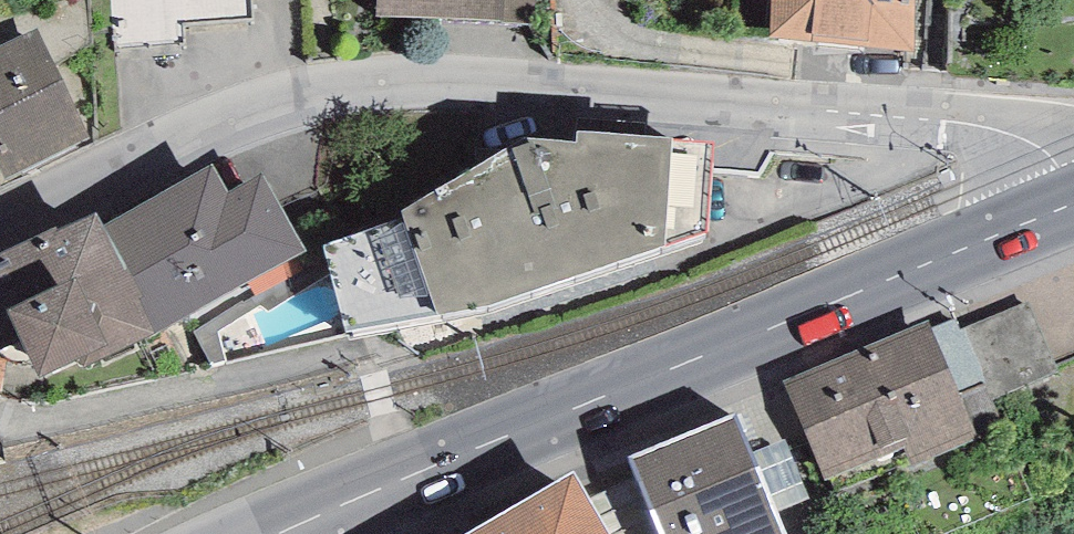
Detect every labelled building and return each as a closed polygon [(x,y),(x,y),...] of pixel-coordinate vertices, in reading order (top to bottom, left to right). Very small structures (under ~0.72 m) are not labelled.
[(377,16),(535,22),(536,0),(378,0),(377,16)] [(771,37),(914,50),(915,0),(773,0),(771,37)] [(5,178),(90,137),(37,28),(0,45),(0,168),(5,178)] [(325,247),(348,331),(489,306),(665,246),(672,138),(579,129),(578,141),(528,136),(404,212),(406,219),(325,247)] [(156,334),(307,250),(261,174),(228,193),(212,164),(104,225),(143,297),(139,299),(156,334)] [(40,378),(81,358),(85,366),(156,334),(139,299),(143,297),(104,225),(96,213),(58,230),(56,227),(0,253),(0,349),(20,339),(40,378)] [(784,382),(826,480),(907,446),(915,465),(979,435),(973,425),(1000,415),(993,399),(1059,370),(1028,301),(959,329),(954,319),(932,328),(928,319),(784,382)] [(627,457),(660,533),(787,533),(777,512),(752,453),(735,413),(627,457)] [(777,512),(810,499),(784,439),(752,453),(777,512)] [(467,533),(609,533),(573,473),(467,533)]
